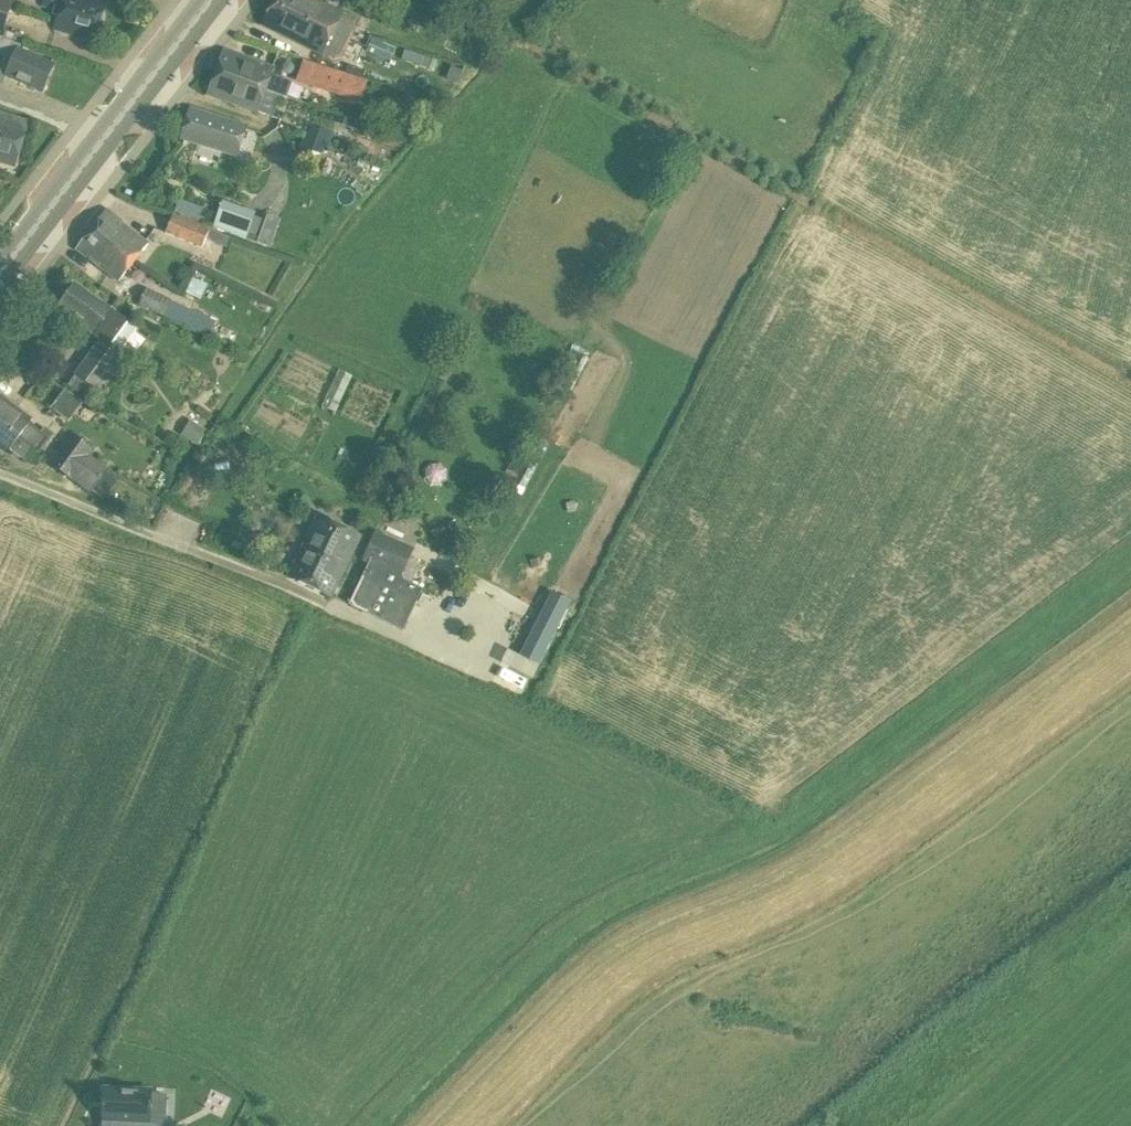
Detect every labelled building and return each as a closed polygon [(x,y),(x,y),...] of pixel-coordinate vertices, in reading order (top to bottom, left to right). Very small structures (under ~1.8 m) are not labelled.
[(3,28),(10,2),(4,0),(0,0),(0,28),(3,28)] [(93,40),(104,0),(43,0),(41,5),(58,10),(53,29),(93,40)] [(273,2),(325,27),(323,32),(333,37),(353,36),(356,29),(354,23),(343,17),(345,13),(318,0),(273,0),(273,2)] [(325,27),(273,2),(262,24),(306,45),(323,54),(324,53),(336,59),(343,56),(353,36),(333,37),(323,32),(325,27)] [(372,39),(367,51),(390,60),(395,48),(372,39)] [(6,75),(42,90),(53,64),(18,49),(6,75)] [(214,71),(266,89),(287,96),(292,83),(270,76),(273,67),(222,49),(214,71)] [(430,59),(405,51),(402,60),(427,68),(430,59)] [(317,87),(352,99),(359,77),(324,66),(317,87)] [(451,66),(446,78),(458,83),(463,70),(451,66)] [(266,89),(214,71),(206,93),(258,111),(266,89)] [(179,136),(236,153),(245,124),(188,107),(179,136)] [(0,113),(0,162),(16,167),(29,122),(0,113)] [(371,132),(373,125),(365,122),(363,129),(371,132)] [(312,124),(308,137),(325,143),(329,144),(333,131),(312,124)] [(303,137),(299,151),(311,155),(312,150),(322,154),(325,143),(308,137),(307,138),(303,137)] [(360,146),(357,153),(366,156),(369,149),(360,146)] [(222,204),(214,228),(230,234),(239,210),(222,204)] [(90,228),(133,261),(148,242),(105,209),(90,228)] [(165,232),(202,247),(205,239),(209,227),(174,213),(165,232)] [(230,234),(209,227),(205,239),(225,247),(230,234)] [(133,261),(90,228),(75,247),(118,281),(133,261)] [(57,308),(100,338),(71,380),(93,395),(123,351),(109,342),(126,318),(75,283),(57,308)] [(139,304),(164,315),(170,300),(145,290),(139,304)] [(170,300),(164,315),(210,334),(216,319),(170,300)] [(29,424),(33,419),(0,396),(0,420),(36,444),(43,448),(50,438),(29,424)] [(0,420),(0,444),(9,450),(12,446),(27,457),(36,444),(0,420)] [(198,426),(189,440),(198,446),(207,432),(198,426)] [(70,480),(71,480),(89,455),(93,450),(71,433),(48,464),(70,480)] [(89,455),(71,480),(89,494),(108,470),(89,455)] [(288,577),(330,598),(360,537),(318,516),(288,577)] [(381,535),(367,563),(368,563),(400,578),(401,576),(413,551),(381,535)] [(400,578),(368,563),(349,605),(403,631),(423,589),(403,579),(404,578),(401,576),(400,578)] [(437,569),(427,582),(437,589),(447,576),(437,569)] [(549,617),(541,633),(560,642),(567,626),(549,617)] [(146,1123),(149,1123),(149,1110),(151,1110),(151,1104),(150,1104),(150,1095),(150,1091),(104,1089),(104,1102),(102,1102),(102,1108),(104,1108),(103,1121),(111,1121),(109,1125),(145,1125),(146,1123)]
